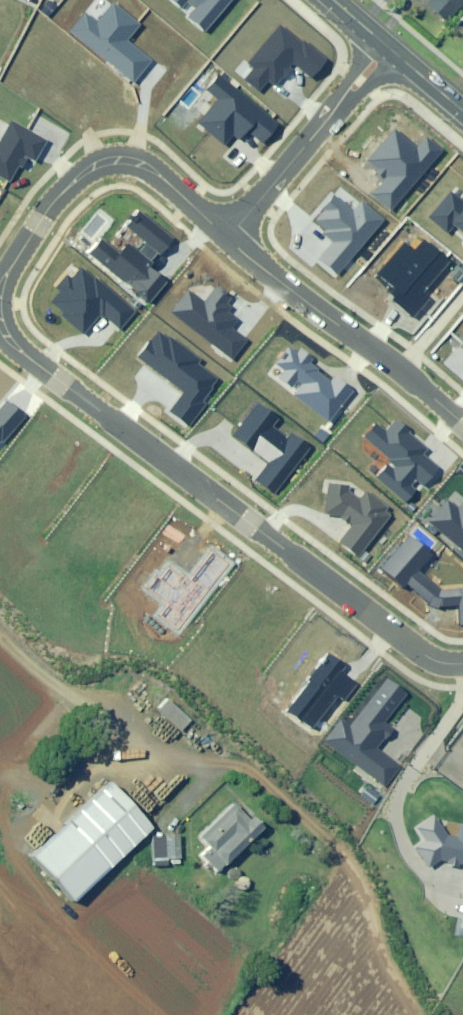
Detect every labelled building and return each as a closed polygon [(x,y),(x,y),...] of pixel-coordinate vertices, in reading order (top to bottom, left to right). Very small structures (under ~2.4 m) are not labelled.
[(203,32),(230,0),(170,0),(180,8),(185,2),(193,8),(185,17),(203,32)] [(426,2),(447,20),(462,1),(462,0),(427,0),(426,2)] [(67,32),(131,84),(150,60),(125,40),(138,25),(111,3),(95,22),(83,12),(67,32)] [(309,79),(325,59),(302,40),(301,43),(278,25),(246,64),(251,68),(242,80),(256,92),(267,81),(273,86),(281,78),(282,79),(291,70),(288,67),(291,64),(309,79)] [(218,74),(204,90),(215,100),(195,124),(223,147),(232,136),(238,140),(246,131),(260,143),(277,124),(218,74)] [(8,183),(17,167),(20,169),(25,159),(22,158),(23,156),(33,162),(45,140),(9,120),(0,137),(0,179),(8,183)] [(418,148),(395,129),(369,161),(379,170),(377,172),(387,180),(374,196),(392,211),(442,150),(426,137),(418,148)] [(451,192),(430,217),(450,233),(456,226),(462,232),(462,202),(451,192)] [(361,215),(338,196),(316,223),(326,231),(324,234),(334,243),(317,263),(336,278),(386,217),(370,204),(361,215)] [(137,210),(123,227),(144,244),(138,252),(127,242),(118,252),(99,237),(85,254),(146,304),(165,282),(148,268),(152,263),(150,261),(156,253),(158,255),(172,239),(137,210)] [(403,242),(379,272),(400,289),(393,298),(416,316),(431,298),(424,293),(450,261),(423,240),(414,251),(403,242)] [(119,330),(134,311),(93,277),(92,278),(79,268),(69,279),(64,275),(53,289),(57,293),(48,304),(60,314),(58,317),(82,337),(98,317),(101,320),(103,317),(119,330)] [(203,302),(187,290),(170,313),(231,359),(247,339),(232,328),(238,319),(228,312),(231,307),(226,303),(230,298),(215,286),(203,302)] [(147,341),(135,359),(182,393),(168,412),(188,427),(204,404),(201,402),(211,388),(210,388),(217,379),(197,364),(200,360),(167,337),(165,339),(156,333),(149,342),(147,341)] [(328,423),(352,391),(334,377),(330,382),(316,372),(317,370),(309,364),(312,360),(299,349),(295,354),(287,347),(274,365),(283,372),(277,379),(291,389),(296,382),(300,385),(292,396),(328,423)] [(25,417),(7,401),(0,409),(0,442),(0,441),(2,442),(25,417)] [(253,480),(273,495),(309,448),(290,433),(286,438),(272,428),(278,420),(256,403),(230,437),(252,453),(252,452),(267,463),(253,480)] [(374,478),(405,503),(415,490),(410,486),(415,479),(423,485),(437,468),(421,455),(425,450),(405,434),(407,432),(394,421),(384,433),(373,424),(362,438),(388,459),(386,461),(393,467),(392,467),(387,462),(374,478)] [(336,542),(358,559),(390,516),(385,512),(388,508),(365,491),(358,500),(347,492),(348,487),(327,484),(323,515),(340,517),(338,519),(347,526),(349,525),(336,542)] [(446,500),(427,523),(462,552),(462,502),(457,509),(446,500)] [(406,537),(378,569),(402,589),(405,585),(427,603),(428,604),(427,606),(437,609),(438,606),(442,608),(456,607),(458,627),(462,626),(462,589),(439,591),(417,572),(430,557),(406,537)] [(179,632),(230,562),(210,548),(189,576),(180,570),(179,572),(167,563),(158,574),(155,571),(143,589),(164,604),(156,616),(179,632)] [(344,664),(327,652),(306,681),(307,682),(285,712),(311,731),(336,697),(342,701),(356,682),(340,670),(344,664)] [(384,785),(399,765),(385,755),(375,747),(383,738),(384,738),(392,727),(384,720),(406,690),(385,674),(348,723),(339,716),(322,739),(384,785)] [(156,709),(179,730),(189,719),(166,698),(156,709)] [(68,820),(31,855),(74,901),(152,827),(109,781),(80,809),(68,820)] [(248,819),(245,815),(233,803),(198,836),(209,847),(201,854),(216,871),(222,866),(227,871),(233,865),(228,860),(263,827),(252,816),(251,817),(248,819)] [(459,822),(456,835),(446,833),(434,814),(416,826),(424,839),(414,845),(428,866),(440,858),(446,860),(446,862),(457,865),(458,862),(462,863),(462,823),(459,822)] [(181,857),(179,833),(162,834),(163,858),(181,857)]
